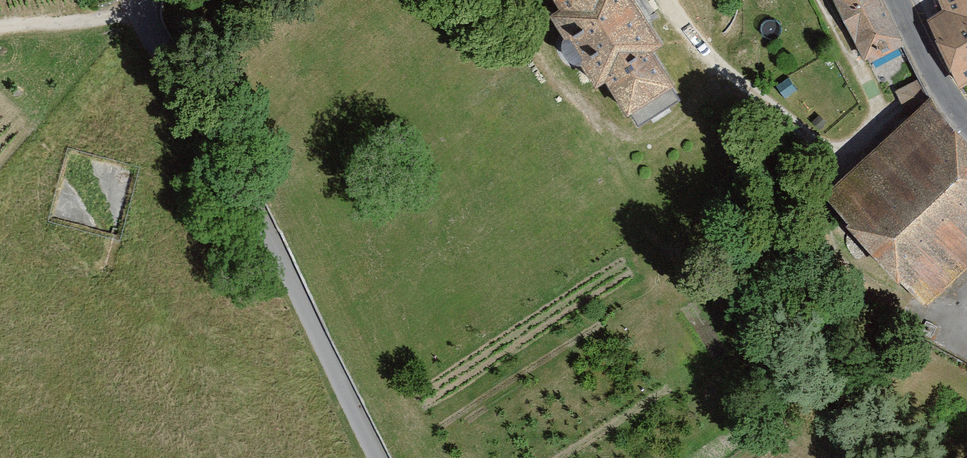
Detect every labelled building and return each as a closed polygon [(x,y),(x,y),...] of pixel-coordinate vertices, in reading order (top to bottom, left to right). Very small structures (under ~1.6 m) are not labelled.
[(560,5),(552,9),(567,34),(566,44),(567,52),(575,58),(583,60),(598,82),(608,78),(630,114),(681,82),(659,47),(667,42),(641,0),(557,0),(560,5)] [(869,65),(906,46),(883,0),(836,0),(869,65)] [(948,9),(932,16),(962,88),(966,85),(966,0),(944,0),(948,9)] [(930,304),(966,268),(966,137),(932,100),(919,80),(899,90),(907,119),(893,132),(826,193),(930,304)]
